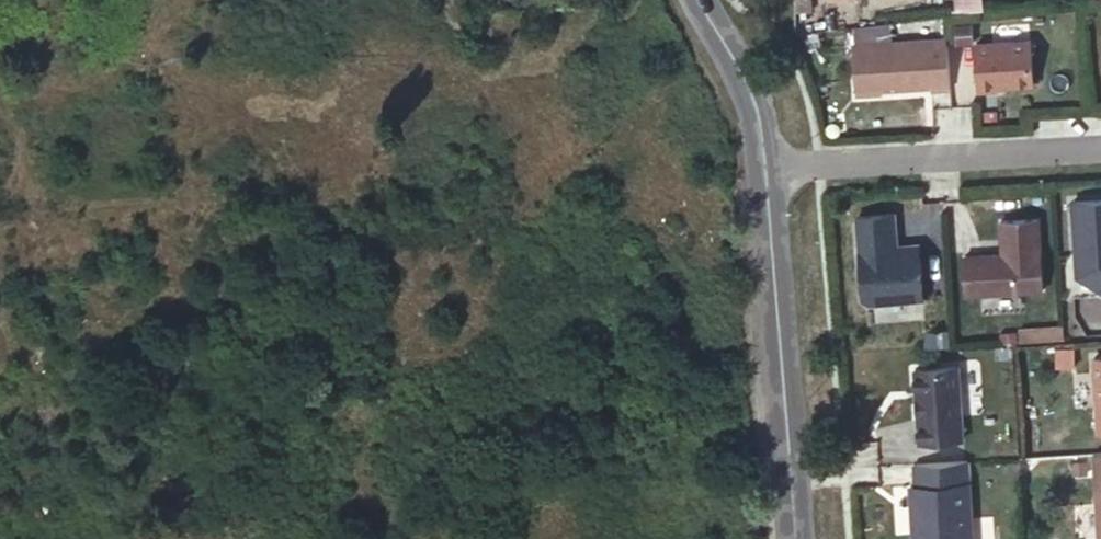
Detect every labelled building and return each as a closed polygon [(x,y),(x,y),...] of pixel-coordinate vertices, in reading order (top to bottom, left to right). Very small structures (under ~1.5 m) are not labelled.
[(981,0),(963,0),(963,9),(981,7),(981,0)] [(951,87),(948,38),(855,45),(858,94),(883,92),(883,89),(932,86),(932,89),(951,87)] [(1031,40),(977,43),(980,90),(997,89),(996,86),(1034,84),(1031,40)] [(1078,273),(1100,288),(1100,197),(1073,199),(1078,273)] [(872,300),(926,296),(922,242),(899,244),(896,211),(860,214),(866,295),(872,300)] [(967,254),(969,293),(1041,289),(1036,217),(1000,219),(1002,252),(967,254)] [(1065,336),(1063,322),(1019,329),(1021,343),(1065,336)] [(1097,432),(1100,431),(1100,355),(1092,356),(1097,432)] [(959,365),(915,368),(920,441),(964,438),(959,365)] [(1098,538),(1100,538),(1100,452),(1098,452),(1092,453),(1098,538)] [(914,463),(915,485),(910,485),(911,512),(917,512),(918,529),(912,529),(913,538),(972,538),(968,460),(914,463)]
